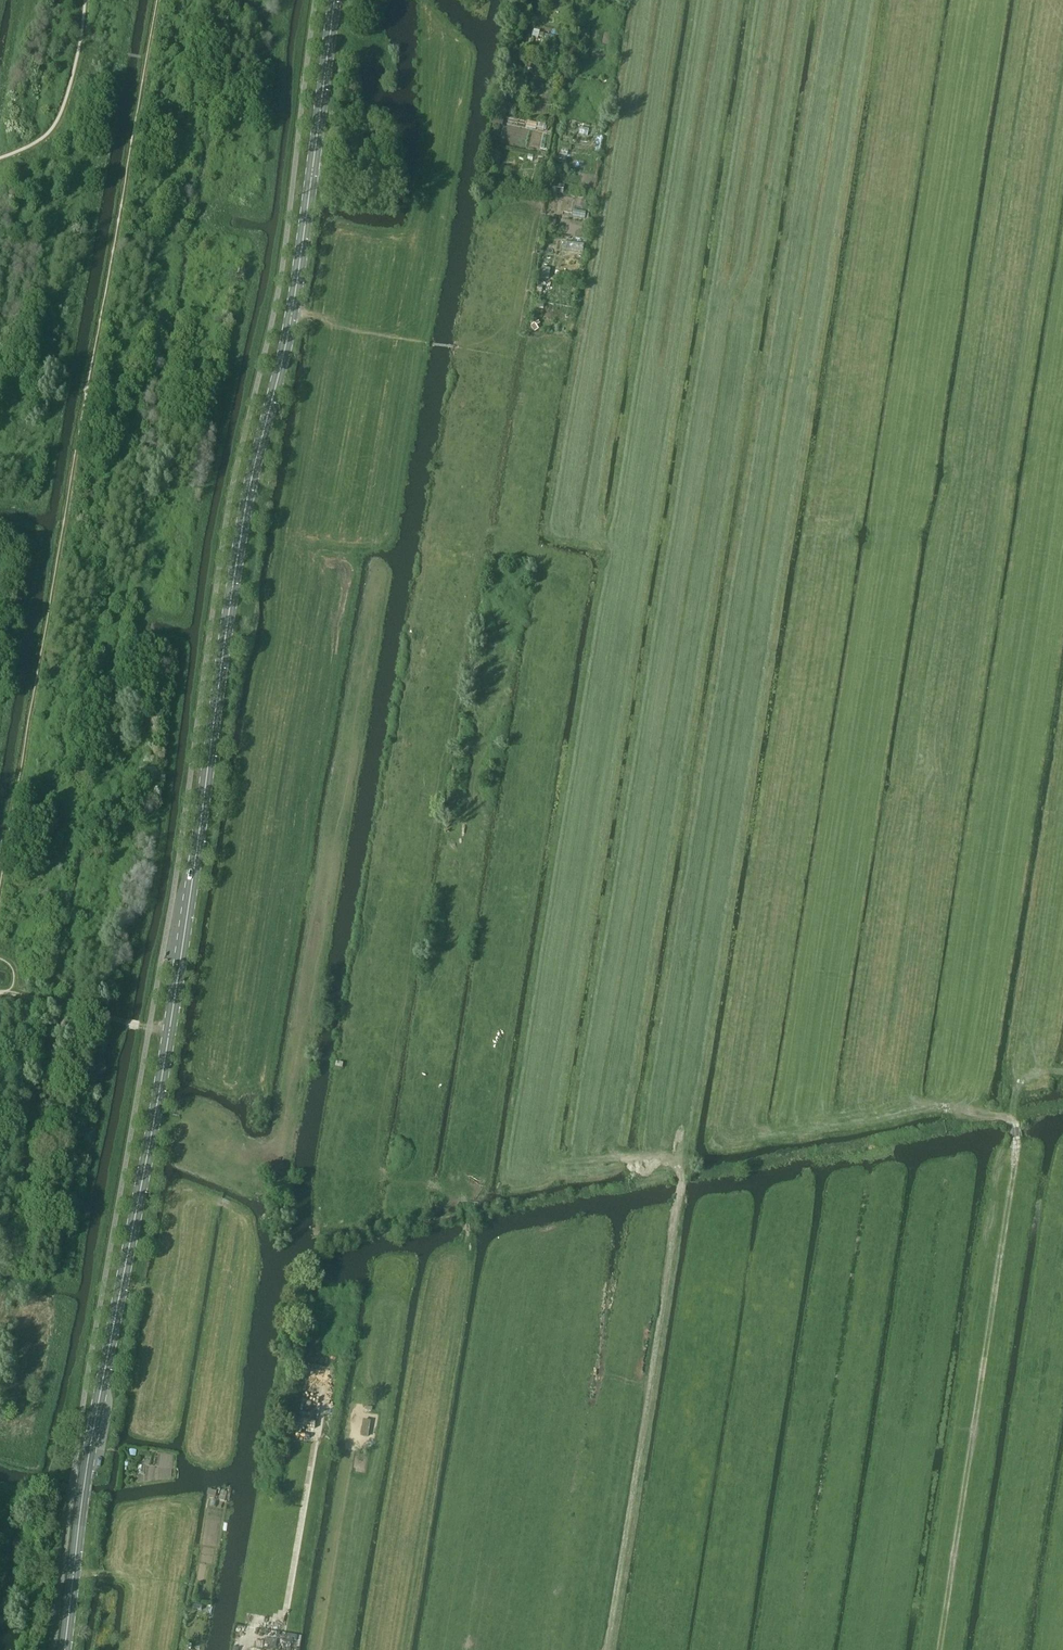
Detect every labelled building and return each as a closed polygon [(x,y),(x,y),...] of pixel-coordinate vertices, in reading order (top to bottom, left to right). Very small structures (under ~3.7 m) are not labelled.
[(370,1421),(363,1420),(361,1436),(368,1437),(370,1421)]
